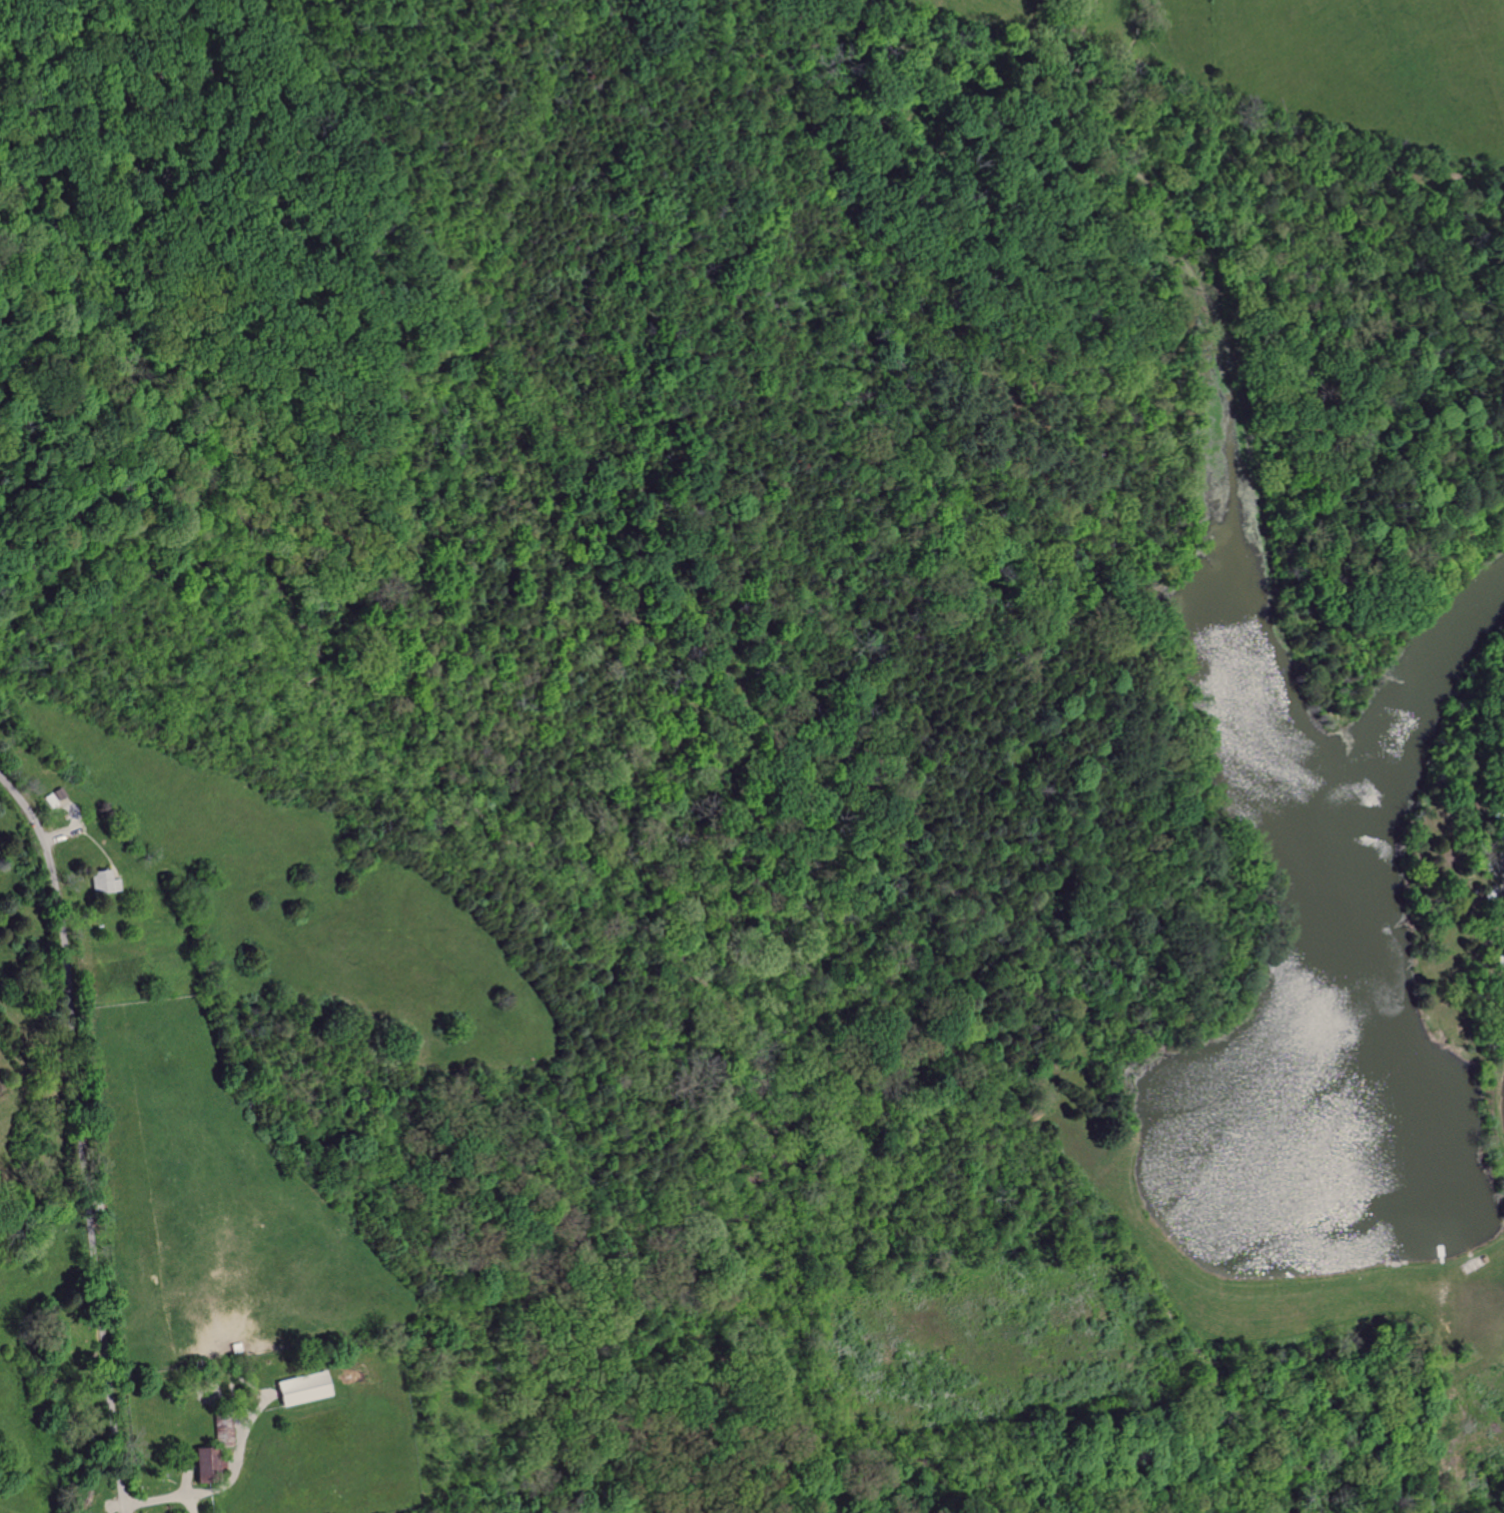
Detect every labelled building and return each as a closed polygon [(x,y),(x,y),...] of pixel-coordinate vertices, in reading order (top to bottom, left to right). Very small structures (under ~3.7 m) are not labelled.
[(61,794),(57,788),(41,797),(48,809),(56,804),(53,798),(61,794)] [(118,879),(109,879),(109,870),(88,871),(89,893),(118,892),(118,879)] [(273,1382),(278,1407),(328,1397),(323,1372),(273,1382)] [(203,1476),(202,1458),(208,1458),(208,1448),(191,1449),(191,1476),(203,1476)]
